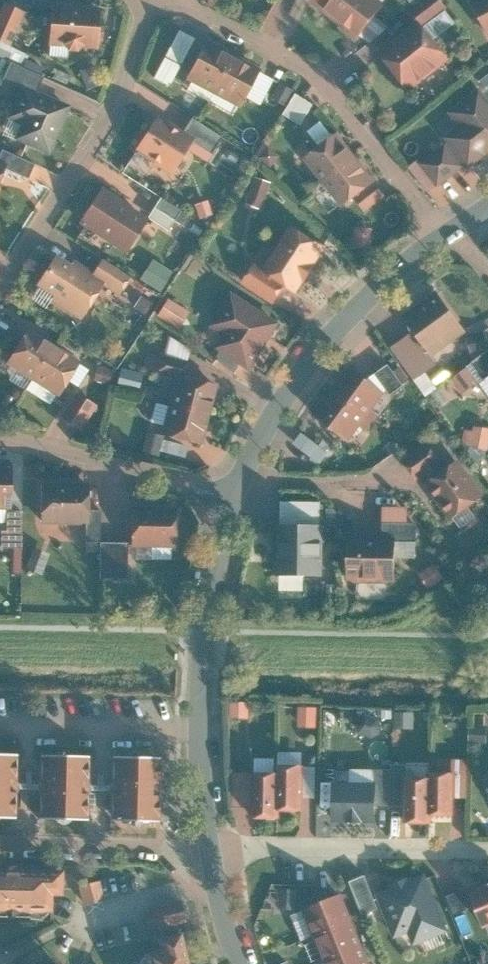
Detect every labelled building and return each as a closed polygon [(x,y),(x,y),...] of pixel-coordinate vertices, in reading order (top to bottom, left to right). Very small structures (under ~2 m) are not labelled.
[(336,17),(349,0),(313,0),(336,17)] [(336,17),(360,36),(386,2),(382,0),(349,0),(336,17)] [(424,22),(447,4),(443,0),(430,0),(415,12),(424,22)] [(487,27),(487,0),(474,0),(487,27)] [(26,11),(5,2),(0,14),(0,41),(11,45),(26,11)] [(101,14),(50,10),(48,43),(66,44),(69,49),(79,50),(84,46),(99,47),(101,14)] [(424,22),(383,52),(410,89),(451,59),(424,22)] [(215,93),(236,53),(209,39),(188,78),(215,93)] [(236,53),(215,93),(240,106),(261,66),(236,53)] [(4,77),(23,85),(38,91),(44,76),(11,62),(4,77)] [(178,71),(164,62),(156,76),(170,84),(178,71)] [(477,74),(486,87),(487,86),(487,65),(477,74)] [(101,83),(94,66),(81,71),(88,88),(101,83)] [(295,90),(281,82),(268,103),(283,112),(295,90)] [(10,118),(23,123),(16,139),(50,153),(70,104),(38,91),(23,85),(10,118)] [(449,137),(472,169),(487,157),(487,93),(483,88),(451,112),(462,127),(449,137)] [(300,124),(312,104),(296,95),(285,115),(300,124)] [(157,116),(135,150),(172,173),(193,139),(184,134),(157,116)] [(193,119),(184,134),(193,139),(214,152),(222,136),(193,119)] [(304,160),(324,185),(357,158),(338,134),(304,160)] [(449,144),(423,164),(440,186),(466,166),(449,144)] [(280,154),(267,145),(258,157),(271,167),(280,154)] [(5,168),(29,178),(35,164),(3,150),(0,156),(0,160),(8,163),(5,168)] [(324,185),(343,209),(358,198),(377,183),(357,158),(324,185)] [(254,176),(245,202),(262,208),(271,182),(254,176)] [(387,196),(377,183),(358,198),(369,211),(387,196)] [(148,222),(101,192),(78,228),(125,258),(148,222)] [(181,210),(162,198),(150,218),(169,230),(181,210)] [(375,229),(358,227),(356,246),(373,248),(375,229)] [(289,284),(300,290),(326,249),(294,228),(267,270),(289,284)] [(32,288),(78,320),(101,287),(91,281),(55,256),(32,288)] [(173,271),(153,260),(141,280),(160,292),(173,271)] [(105,261),(91,281),(101,287),(117,297),(130,277),(105,261)] [(289,284),(267,270),(259,264),(247,284),(278,303),(289,284)] [(467,332),(437,291),(402,316),(415,334),(433,356),(467,332)] [(214,327),(226,334),(219,346),(252,367),(264,348),(279,324),(234,296),(214,327)] [(188,311),(170,299),(160,314),(178,326),(188,311)] [(470,338),(475,352),(487,347),(487,336),(487,332),(470,338)] [(433,356),(415,334),(395,348),(417,379),(439,364),(433,356)] [(51,353),(24,336),(5,368),(32,384),(51,353)] [(78,369),(51,353),(32,384),(59,400),(78,369)] [(487,378),(487,354),(476,364),(487,379),(487,378)] [(180,376),(187,378),(190,363),(163,356),(158,374),(179,379),(180,376)] [(405,385),(392,365),(379,374),(393,394),(405,385)] [(113,369),(99,366),(95,381),(110,384),(113,369)] [(376,410),(388,393),(357,369),(338,393),(377,423),(382,415),(376,410)] [(143,376),(121,371),(118,386),(140,391),(143,376)] [(208,416),(216,385),(187,378),(180,376),(179,379),(172,407),(208,416)] [(76,393),(62,416),(82,429),(97,406),(76,393)] [(371,430),(377,423),(338,393),(320,417),(352,441),(364,425),(371,430)] [(201,446),(208,416),(172,407),(165,437),(201,446)] [(469,430),(466,446),(487,449),(487,428),(478,426),(477,431),(469,430)] [(298,427),(288,439),(316,460),(325,448),(298,427)] [(188,446),(147,439),(145,450),(185,458),(188,446)] [(426,477),(431,483),(450,471),(430,444),(408,459),(424,479),(426,477)] [(0,466),(0,509),(12,508),(11,466),(0,466)] [(451,520),(480,501),(456,466),(450,471),(431,483),(428,486),(451,520)] [(90,511),(90,487),(40,487),(40,521),(90,521),(90,511)] [(282,506),(282,528),(328,528),(327,506),(282,506)] [(410,508),(387,508),(387,521),(410,521),(410,508)] [(178,545),(178,510),(134,511),(134,545),(178,545)] [(22,547),(22,512),(9,511),(8,531),(2,531),(2,548),(22,547)] [(101,511),(90,511),(90,521),(89,542),(101,542),(101,511)] [(419,523),(387,523),(386,541),(418,542),(419,523)] [(282,528),(282,575),(327,576),(328,528),(282,528)] [(128,543),(101,542),(100,578),(127,579),(128,543)] [(397,578),(397,543),(350,544),(350,579),(397,578)] [(42,575),(50,554),(35,548),(27,568),(42,575)] [(437,565),(423,575),(432,588),(446,579),(437,565)] [(251,703),(233,703),(233,719),(251,719),(251,703)] [(319,709),(301,708),(301,727),(319,728),(319,709)] [(473,727),(473,745),(487,745),(487,727),(473,727)] [(38,820),(86,821),(87,757),(39,756),(38,820)] [(17,820),(18,757),(0,757),(0,820),(17,820)] [(110,822),(158,823),(159,759),(111,759),(110,822)] [(278,776),(279,815),(302,815),(302,768),(278,768),(278,776)] [(377,771),(377,786),(377,807),(395,807),(395,771),(377,771)] [(429,816),(453,816),(452,774),(429,774),(429,782),(429,816)] [(255,776),(255,823),(279,823),(279,815),(278,776),(255,776)] [(406,825),(430,824),(429,816),(429,782),(406,783),(406,825)] [(333,823),(377,824),(377,807),(377,786),(333,786),(333,823)] [(0,875),(0,910),(50,911),(50,895),(61,896),(61,875),(0,875)] [(380,910),(366,877),(351,883),(365,916),(380,910)] [(98,881),(78,885),(82,904),(82,905),(102,901),(98,881)] [(444,931),(425,881),(379,898),(393,934),(406,929),(411,943),(444,931)] [(487,923),(487,886),(470,892),(482,925),(487,923)] [(298,891),(283,891),(282,909),(297,910),(298,891)] [(160,904),(160,906),(162,914),(165,913),(167,923),(183,920),(179,900),(160,904)] [(319,939),(357,925),(347,900),(310,913),(319,939)] [(151,908),(144,910),(149,931),(168,927),(167,923),(165,913),(162,914),(160,906),(151,908)] [(366,951),(357,925),(319,939),(328,963),(329,963),(366,951)] [(179,928),(161,933),(163,943),(147,947),(151,963),(189,963),(179,928)] [(366,951),(329,963),(371,963),(366,951)]
